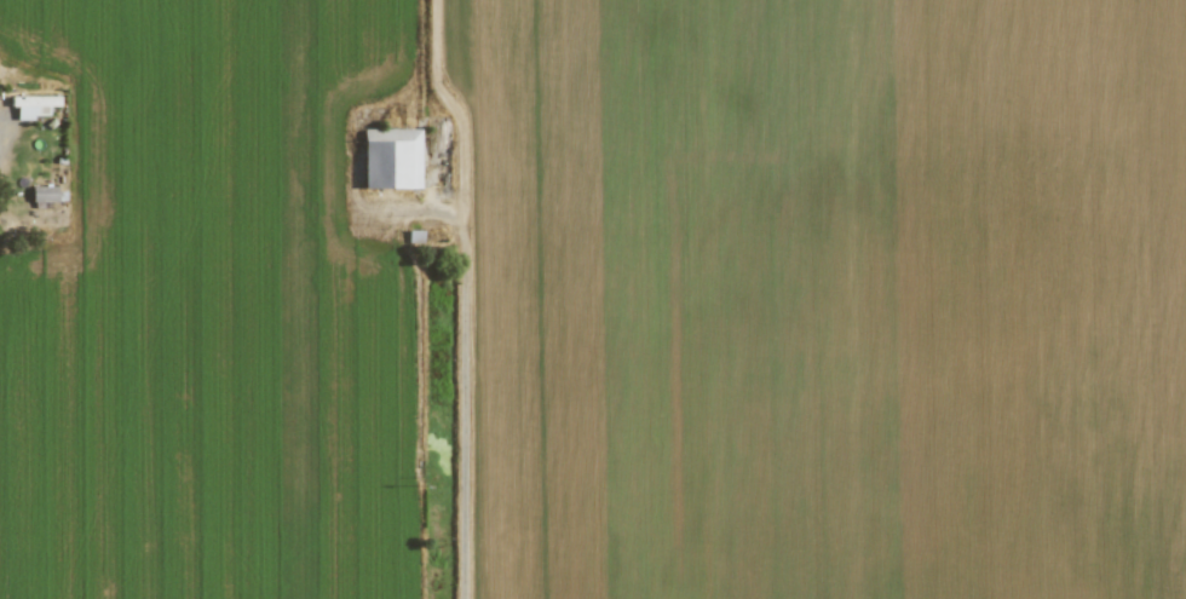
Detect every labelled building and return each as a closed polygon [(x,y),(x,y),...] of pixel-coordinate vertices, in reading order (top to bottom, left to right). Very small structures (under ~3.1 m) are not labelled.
[(57,97),(9,97),(9,107),(15,107),(15,119),(47,118),(47,107),(57,107),(57,97)] [(419,130),(362,130),(361,189),(419,189),(419,130)] [(30,187),(30,203),(56,202),(55,187),(30,187)]
